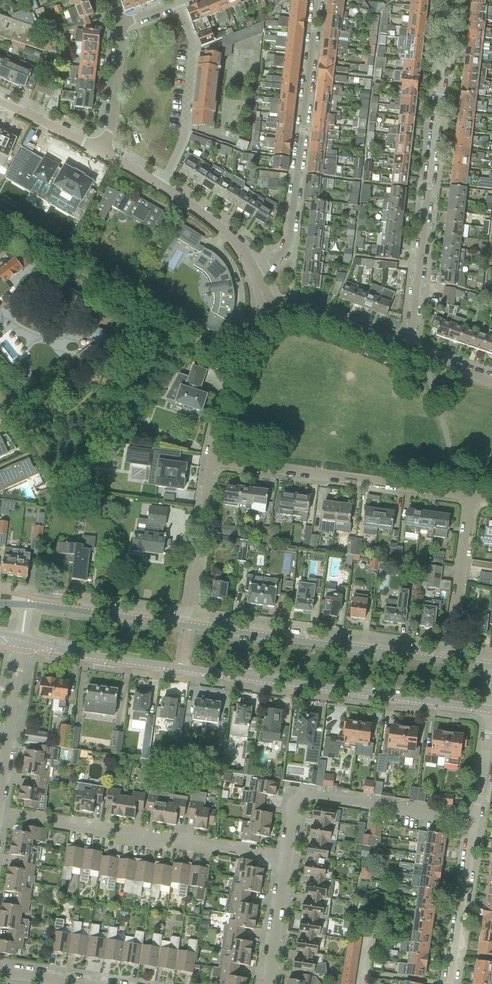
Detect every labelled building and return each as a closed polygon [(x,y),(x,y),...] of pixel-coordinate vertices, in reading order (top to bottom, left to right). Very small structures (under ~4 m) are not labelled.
[(33,11),(38,8),(35,0),(29,0),(33,11)] [(75,8),(89,3),(88,0),(72,0),(75,8)] [(133,9),(129,0),(120,0),(124,10),(127,11),(133,9)] [(133,9),(142,5),(140,0),(129,0),(133,9)] [(224,23),(215,0),(211,0),(205,2),(211,16),(215,15),(219,25),(224,23)] [(229,9),(225,0),(215,0),(224,23),(229,21),(225,11),(229,9)] [(242,16),(236,0),(225,0),(229,9),(234,7),(238,17),(242,16)] [(248,2),(247,0),(236,0),(242,16),(248,14),(244,4),(248,2)] [(261,9),(258,0),(247,0),(248,2),(253,0),(257,10),(261,9)] [(261,9),(266,7),(264,0),(258,0),(261,9)] [(288,14),(305,16),(307,1),(297,0),(295,0),(294,2),(290,1),(288,14)] [(326,6),(343,8),(344,0),(327,0),(326,6)] [(206,18),(211,16),(205,2),(196,6),(206,30),(210,28),(206,18)] [(369,3),(368,3),(376,13),(377,3),(371,2),(370,2),(369,3)] [(75,8),(68,11),(70,18),(71,19),(73,26),(81,25),(83,26),(90,23),(87,17),(93,15),(89,3),(75,8)] [(377,3),(376,13),(385,6),(384,4),(377,3)] [(53,7),(56,15),(63,13),(60,5),(53,7)] [(410,11),(409,17),(425,19),(427,8),(410,6),(404,5),(403,11),(410,11)] [(470,14),(491,17),(491,8),(485,7),(483,6),(471,5),(471,6),(470,14)] [(196,34),(206,30),(196,6),(187,10),(196,34)] [(343,8),(326,6),(325,17),(346,19),(347,14),(343,13),(343,8)] [(383,11),(382,14),(389,15),(390,15),(391,7),(388,6),(384,10),(383,10),(383,11)] [(38,8),(34,10),(36,15),(44,12),(43,7),(38,8)] [(266,7),(261,9),(262,11),(265,19),(266,18),(270,14),(266,7)] [(28,9),(11,16),(13,19),(30,26),(34,24),(33,23),(30,14),(28,9)] [(278,17),(278,22),(304,25),(305,16),(288,14),(290,14),(289,19),(278,17)] [(469,23),(484,25),(485,21),(491,22),(491,17),(470,14),(469,23)] [(13,19),(0,15),(0,38),(12,42),(13,41),(42,51),(43,38),(44,31),(30,26),(13,19)] [(403,16),(401,27),(424,30),(425,19),(409,17),(403,16)] [(349,19),(346,19),(325,17),(324,30),(351,33),(352,27),(348,26),(349,19)] [(264,33),(266,22),(223,38),(221,56),(232,58),(234,46),(264,33)] [(288,29),(288,34),(303,35),(304,25),(278,22),(277,27),(288,29)] [(76,42),(99,45),(100,32),(93,32),(90,23),(83,26),(84,29),(84,31),(76,30),(75,42),(76,42)] [(468,31),(491,34),(491,30),(484,29),(484,25),(469,23),(468,31)] [(401,27),(401,32),(400,38),(423,40),(424,30),(401,27)] [(324,30),(322,40),(335,42),(337,42),(348,43),(350,42),(350,39),(349,38),(350,34),(350,33),(324,30)] [(197,37),(201,46),(215,41),(213,36),(211,31),(197,37)] [(228,31),(213,36),(215,41),(229,35),(228,31)] [(467,40),(482,42),(483,38),(491,39),(491,34),(468,31),(467,40)] [(276,37),(276,42),(302,45),(303,35),(288,34),(287,38),(276,37)] [(43,38),(42,51),(49,52),(50,39),(43,38)] [(398,49),(400,49),(422,52),(423,40),(400,38),(399,38),(398,49)] [(322,40),(321,50),(347,53),(347,51),(348,43),(337,42),(335,42),(322,40)] [(466,49),(488,52),(491,52),(491,48),(489,48),(489,46),(489,45),(489,43),(482,42),(467,40),(466,49)] [(75,54),(81,55),(97,57),(99,45),(76,42),(75,54)] [(286,49),(285,53),(301,55),(302,45),(276,42),(275,47),(286,49)] [(405,55),(404,61),(420,63),(422,52),(400,49),(399,54),(405,55)] [(465,58),(480,59),(487,60),(488,56),(489,56),(489,57),(491,57),(491,52),(488,52),(466,49),(465,58)] [(347,53),(321,50),(320,60),(335,62),(336,57),(342,57),(342,56),(346,56),(347,53)] [(192,126),(202,127),(213,128),(219,71),(221,71),(221,70),(220,69),(221,56),(221,55),(200,53),(192,126)] [(274,57),(274,62),(299,65),(301,55),(285,53),(285,58),(274,57)] [(11,82),(20,61),(6,55),(5,59),(0,70),(0,77),(2,78),(10,82),(11,82)] [(81,55),(80,68),(96,69),(97,57),(81,55)] [(365,56),(364,65),(368,66),(373,66),(374,57),(369,56),(365,56)] [(377,58),(376,68),(382,69),(385,69),(386,59),(384,58),(383,58),(377,58)] [(465,58),(464,67),(491,70),(491,65),(480,64),(480,59),(465,58)] [(335,62),(320,60),(319,70),(334,72),(348,74),(348,69),(334,67),(335,62)] [(403,67),(403,72),(419,73),(420,63),(404,61),(397,60),(396,67),(403,67)] [(20,61),(11,82),(11,83),(12,82),(19,85),(25,87),(25,88),(28,82),(35,85),(38,77),(39,70),(31,66),(31,65),(20,61)] [(284,68),(283,73),(298,75),(299,65),(274,62),(273,67),(284,68)] [(96,69),(80,68),(71,67),(69,79),(72,79),(95,82),(96,69)] [(464,67),(463,76),(485,78),(486,75),(486,74),(486,69),(464,67)] [(333,76),(334,72),(319,70),(318,74),(317,84),(332,86),(333,82),(347,84),(347,77),(340,76),(333,76)] [(401,83),(403,83),(408,84),(418,85),(419,73),(403,72),(395,71),(393,82),(401,83)] [(271,81),(271,82),(282,83),(297,85),(298,75),(283,73),(282,78),(272,77),(271,81)] [(489,87),(491,88),(491,83),(485,83),(485,78),(463,76),(462,84),(489,87)] [(36,91),(44,94),(49,83),(41,79),(36,91)] [(71,85),(75,85),(75,86),(75,93),(93,95),(95,82),(72,79),(71,85)] [(49,83),(44,94),(51,98),(47,107),(57,112),(59,99),(59,98),(59,96),(60,96),(61,92),(54,91),(57,86),(49,83)] [(281,90),(281,95),(296,97),(297,85),(282,83),(282,85),(271,84),(270,89),(281,90)] [(392,84),(392,88),(396,89),(395,96),(402,97),(416,99),(417,89),(418,85),(408,84),(403,83),(403,85),(392,84)] [(317,84),(316,94),(342,97),(347,98),(347,93),(342,92),(342,87),(332,86),(317,84)] [(489,87),(462,84),(461,95),(476,96),(476,95),(485,96),(486,92),(488,92),(489,87)] [(361,91),(361,98),(368,99),(369,99),(370,92),(368,92),(361,91)] [(93,95),(75,93),(69,93),(68,100),(75,100),(74,111),(83,112),(84,109),(91,110),(93,95)] [(316,94),(315,104),(330,105),(336,106),(337,102),(341,102),(342,97),(316,94)] [(269,98),(269,104),(270,104),(295,107),(296,97),(281,95),(280,100),(269,98)] [(475,102),(476,96),(461,95),(460,104),(486,107),(487,103),(475,102)] [(390,101),(389,105),(415,108),(416,99),(402,97),(395,96),(394,101),(390,101)] [(362,99),(361,109),(368,110),(369,100),(362,99)] [(269,111),(269,114),(278,115),(293,116),(295,107),(270,104),(270,109),(269,111)] [(315,104),(314,114),(340,117),(340,112),(336,112),(336,106),(330,105),(315,104)] [(460,104),(459,113),(474,115),(474,111),(486,112),(486,107),(460,104)] [(387,105),(386,110),(389,110),(397,111),(400,112),(399,116),(414,118),(415,108),(389,105),(387,105)] [(359,119),(367,120),(368,110),(361,109),(359,119)] [(459,113),(458,122),(484,125),(485,121),(480,120),(481,116),(474,115),(459,113)] [(314,114),(313,124),(334,126),(335,121),(340,122),(341,117),(340,117),(314,114)] [(267,118),(266,123),(292,126),(293,116),(278,115),(278,120),(267,118)] [(384,120),(384,124),(413,128),(414,118),(399,116),(398,121),(384,120)] [(354,118),(353,124),(359,125),(358,129),(359,129),(365,130),(367,120),(359,119),(354,118)] [(458,122),(457,131),(472,132),(472,128),(484,130),(484,125),(458,122)] [(277,129),(276,135),(291,136),(292,126),(266,123),(266,128),(277,129)] [(313,124),(312,134),(338,137),(339,132),(333,131),(334,126),(313,124)] [(384,124),(383,130),(389,130),(388,135),(397,136),(412,138),(413,128),(397,126),(387,125),(384,124)] [(457,131),(456,140),(482,143),(482,142),(483,138),(471,137),(472,132),(457,131)] [(8,158),(16,139),(0,132),(0,154),(8,158)] [(312,134),(310,144),(332,146),(333,141),(338,141),(338,137),(312,134)] [(191,135),(189,141),(197,144),(199,138),(194,136),(191,135)] [(265,138),(264,143),(290,146),(291,136),(276,135),(276,139),(265,138)] [(386,142),(385,144),(410,147),(412,138),(397,136),(388,135),(388,143),(386,142)] [(235,147),(247,151),(249,143),(238,139),(235,147)] [(456,140),(455,149),(470,150),(470,146),(482,147),(482,143),(456,140)] [(290,146),(264,143),(263,148),(274,150),(274,155),(289,156),(290,146)] [(310,144),(309,153),(336,157),(337,152),(332,151),(332,146),(310,144)] [(395,151),(395,156),(409,157),(410,147),(385,144),(385,147),(389,147),(389,150),(395,151)] [(455,149),(454,157),(480,160),(484,161),(484,154),(477,153),(476,155),(469,155),(470,150),(455,149)] [(335,166),(335,161),(336,157),(309,153),(308,163),(335,166)] [(186,165),(181,173),(188,178),(189,176),(192,178),(201,164),(202,161),(188,154),(184,164),(186,165)] [(383,161),(383,164),(408,167),(409,157),(395,156),(394,161),(387,160),(387,162),(383,161)] [(272,157),(272,162),(274,162),(273,170),(277,170),(287,172),(288,159),(278,158),(274,158),(272,157)] [(454,157),(453,166),(468,168),(468,164),(480,165),(480,160),(454,157)] [(354,158),(352,168),(354,169),(362,169),(363,159),(355,159),(354,158)] [(19,161),(10,175),(11,175),(13,176),(11,178),(33,191),(34,190),(36,191),(48,198),(51,193),(52,193),(51,194),(57,198),(57,197),(59,197),(70,203),(69,204),(70,204),(70,205),(75,209),(76,207),(77,208),(78,207),(78,208),(82,201),(87,191),(92,183),(83,178),(82,180),(73,174),(74,172),(65,167),(63,171),(56,168),(57,166),(45,159),(38,172),(31,168),(31,167),(29,166),(29,167),(19,161)] [(363,171),(370,172),(372,172),(373,163),(372,163),(364,162),(363,171)] [(307,174),(334,177),(335,177),(336,166),(335,166),(308,163),(307,174)] [(195,182),(202,186),(212,170),(201,164),(192,178),(196,181),(195,182)] [(393,170),(393,175),(407,177),(408,167),(383,164),(382,169),(393,170)] [(453,166),(452,175),(478,178),(479,173),(467,172),(468,168),(453,166)] [(354,169),(353,179),(361,180),(362,169),(354,169)] [(210,189),(213,191),(222,177),(212,170),(202,186),(209,190),(210,189)] [(370,172),(363,171),(362,181),(369,182),(370,172)] [(221,178),(213,191),(217,193),(216,195),(223,199),(233,182),(234,177),(225,172),(222,177),(221,178)] [(265,172),(264,180),(269,180),(268,188),(277,189),(278,180),(279,180),(279,179),(279,174),(265,172)] [(407,177),(393,175),(392,180),(381,179),(381,183),(406,186),(407,177)] [(478,178),(452,175),(451,184),(466,186),(466,181),(478,182),(478,179),(478,178)] [(327,179),(307,176),(305,189),(322,191),(326,191),(327,179)] [(335,180),(327,179),(326,191),(333,192),(335,180)] [(477,187),(491,189),(491,180),(478,179),(478,182),(477,187)] [(231,202),(234,204),(243,190),(238,187),(239,185),(233,182),(223,199),(230,203),(231,202)] [(352,189),(351,194),(353,194),(358,195),(360,183),(355,182),(354,182),(353,182),(352,188),(352,189)] [(108,187),(104,195),(92,214),(104,221),(106,217),(105,213),(109,206),(120,212),(120,213),(119,213),(119,214),(118,215),(118,216),(118,217),(118,218),(119,219),(119,220),(120,221),(121,221),(123,221),(124,221),(125,221),(126,220),(127,219),(127,218),(127,217),(128,217),(128,216),(152,230),(152,231),(163,212),(138,197),(138,198),(135,203),(126,198),(125,198),(118,194),(118,193),(108,187)] [(450,187),(449,199),(465,201),(467,189),(450,187)] [(384,194),(384,199),(385,199),(390,200),(397,201),(404,202),(406,189),(397,188),(396,188),(391,188),(390,195),(386,195),(385,194),(384,194)] [(313,202),(313,201),(318,202),(319,195),(321,195),(322,191),(305,189),(304,201),(313,202)] [(237,207),(244,212),(255,194),(249,190),(248,193),(243,190),(234,204),(237,206),(237,207)] [(252,215),(255,217),(265,200),(255,194),(244,212),(251,216),(252,215)] [(350,194),(348,205),(353,206),(357,206),(358,195),(353,194),(351,194),(350,194)] [(265,200),(255,217),(258,219),(258,220),(265,225),(277,205),(267,198),(265,200)] [(384,199),(382,211),(383,211),(389,212),(403,214),(404,202),(397,201),(390,200),(385,199),(384,199)] [(449,199),(448,211),(464,213),(465,201),(449,199)] [(311,205),(310,213),(325,215),(329,216),(331,203),(330,203),(318,202),(313,201),(313,202),(313,205),(311,205)] [(383,211),(382,223),(401,225),(403,214),(389,212),(383,211)] [(448,211),(446,223),(462,225),(464,213),(448,211)] [(311,222),(310,226),(327,228),(328,222),(324,221),(325,215),(310,213),(309,222),(311,222)] [(382,223),(381,235),(382,235),(400,237),(401,225),(382,223)] [(446,223),(445,235),(461,237),(462,225),(446,223)] [(185,226),(177,239),(200,253),(192,265),(194,266),(201,270),(203,271),(204,272),(209,277),(212,284),(210,284),(212,294),(214,294),(215,300),(214,306),(211,312),(203,326),(229,345),(235,332),(227,327),(230,323),(228,322),(230,318),(232,314),(233,310),(234,305),(234,301),(234,297),(234,292),(233,288),(231,280),(230,277),(229,274),(228,272),(228,270),(227,269),(226,267),(225,265),(223,263),(221,261),(219,258),(216,256),(210,252),(205,249),(205,248),(199,245),(204,237),(185,226)] [(309,230),(308,238),(322,240),(323,233),(326,234),(327,228),(310,226),(310,230),(309,230)] [(382,235),(381,247),(399,249),(400,237),(382,235)] [(445,235),(443,247),(459,249),(461,237),(445,235)] [(308,246),(307,250),(324,252),(327,253),(329,240),(322,240),(308,238),(307,246),(308,246)] [(381,247),(377,246),(376,258),(397,260),(399,249),(381,247)] [(443,247),(442,259),(463,262),(465,250),(459,249),(443,247)] [(306,254),(305,262),(319,264),(322,264),(324,252),(307,250),(307,254),(306,254)] [(3,280),(5,283),(21,270),(22,269),(14,258),(0,269),(0,277),(3,280)] [(442,259),(441,272),(462,274),(463,262),(442,259)] [(305,271),(305,274),(321,276),(322,264),(319,264),(305,262),(304,271),(305,271)] [(382,262),(381,270),(386,270),(386,269),(396,270),(397,265),(397,263),(382,262)] [(441,272),(439,284),(449,285),(455,286),(464,288),(464,284),(463,274),(462,274),(441,272)] [(321,276),(305,274),(304,279),(303,278),(302,287),(319,289),(321,276)] [(344,279),(336,278),(335,283),(330,295),(337,297),(344,279)] [(348,301),(351,302),(357,286),(346,282),(339,298),(347,302),(348,301)] [(371,309),(375,311),(383,289),(371,284),(369,291),(362,307),(370,310),(371,309)] [(355,304),(362,307),(369,291),(357,286),(351,302),(355,303),(355,304)] [(383,289),(375,311),(378,312),(378,313),(386,317),(395,293),(383,289)] [(435,317),(433,326),(438,328),(435,336),(447,340),(453,324),(455,317),(458,307),(449,306),(448,314),(446,320),(442,320),(435,317)] [(453,324),(447,340),(459,344),(464,328),(467,321),(455,317),(453,324)] [(459,344),(470,348),(476,332),(464,328),(459,344)] [(470,348),(482,352),(487,336),(476,332),(470,348)] [(491,355),(491,338),(487,336),(482,352),(491,355)] [(193,409),(202,412),(207,396),(197,392),(198,388),(200,389),(206,371),(193,367),(189,378),(179,374),(171,388),(172,388),(172,387),(180,390),(176,403),(184,406),(184,408),(193,411),(193,409)] [(0,437),(0,457),(16,449),(6,434),(0,437)] [(114,442),(108,449),(115,456),(120,451),(121,443),(116,442),(115,442),(114,442)] [(126,463),(158,467),(156,487),(165,488),(165,491),(175,492),(175,489),(183,490),(187,465),(179,464),(180,453),(153,450),(153,451),(128,448),(126,463)] [(0,471),(0,489),(27,477),(27,479),(36,475),(35,473),(35,472),(33,468),(31,465),(32,464),(30,461),(29,458),(0,471)] [(226,493),(224,505),(238,507),(238,503),(241,487),(232,486),(232,485),(226,484),(225,493),(226,493)] [(238,503),(238,507),(245,508),(245,509),(252,510),(254,489),(241,487),(238,503)] [(254,489),(252,510),(251,511),(265,512),(268,491),(254,489)] [(278,494),(276,509),(280,510),(279,514),(293,516),(296,495),(282,493),(282,495),(278,494)] [(296,495),(293,516),(301,517),(300,522),(306,523),(310,497),(296,495)] [(321,525),(320,530),(334,532),(335,522),(336,519),(337,505),(324,503),(323,508),(322,508),(322,512),(323,512),(321,525)] [(337,505),(335,522),(347,524),(346,530),(349,530),(350,524),(349,523),(350,516),(351,516),(351,513),(351,512),(352,506),(337,505)] [(135,536),(134,536),(134,539),(135,539),(133,552),(144,553),(144,551),(163,553),(164,545),(170,546),(170,541),(164,540),(165,538),(166,538),(166,535),(162,535),(164,525),(165,525),(167,509),(150,507),(148,522),(146,522),(145,533),(136,532),(135,536)] [(380,511),(378,528),(390,530),(391,530),(392,522),(394,522),(395,517),(394,517),(396,508),(387,507),(387,512),(380,511)] [(365,526),(378,528),(380,511),(367,509),(367,508),(366,508),(364,526),(365,527),(365,526)] [(405,533),(419,535),(422,512),(408,510),(405,533)] [(422,512),(419,531),(420,531),(427,532),(426,538),(427,538),(432,539),(432,537),(432,535),(435,513),(422,512)] [(435,513),(432,535),(433,535),(433,537),(446,539),(449,515),(435,513)] [(479,530),(477,542),(491,544),(491,521),(487,520),(487,523),(485,523),(485,529),(486,529),(485,531),(479,530)] [(33,538),(32,549),(41,550),(42,540),(43,536),(44,527),(35,525),(33,538)] [(221,534),(234,536),(235,528),(222,526),(221,534)] [(270,528),(268,540),(269,540),(276,541),(277,527),(270,526),(270,528)] [(306,526),(303,548),(310,549),(311,535),(312,527),(311,527),(306,526)] [(82,535),(81,545),(57,543),(57,544),(56,554),(66,555),(66,559),(68,559),(69,561),(69,563),(73,564),(71,580),(86,582),(90,549),(93,550),(95,537),(82,535)] [(311,535),(310,549),(314,550),(316,550),(318,536),(311,535)] [(219,544),(239,547),(240,540),(220,537),(219,544)] [(349,537),(346,554),(353,555),(355,539),(356,538),(349,537)] [(355,539),(353,555),(359,556),(362,540),(355,539)] [(238,561),(246,562),(249,541),(241,540),(238,561)] [(384,560),(394,561),(396,547),(396,544),(390,543),(389,553),(385,553),(384,560)] [(396,547),(394,561),(401,562),(403,548),(396,547)] [(14,576),(15,576),(18,550),(12,549),(5,549),(2,574),(7,575),(14,576)] [(18,550),(15,576),(16,576),(16,577),(22,577),(28,577),(31,552),(24,551),(18,550)] [(429,562),(443,564),(444,554),(430,552),(429,562)] [(345,567),(352,568),(354,556),(347,555),(345,567)] [(328,577),(335,578),(339,560),(332,558),(328,577)] [(371,570),(378,571),(380,559),(373,558),(371,570)] [(471,560),(470,568),(484,570),(485,562),(471,560)] [(428,566),(427,572),(441,574),(442,568),(428,566)] [(427,572),(426,579),(440,581),(441,574),(427,572)] [(479,579),(491,581),(491,574),(480,572),(479,579)] [(221,581),(221,575),(215,574),(214,582),(213,582),(212,588),(213,588),(212,598),(218,599),(218,601),(224,601),(225,600),(226,600),(228,582),(221,581)] [(247,604),(260,606),(264,578),(247,575),(245,592),(249,592),(247,604)] [(264,578),(260,606),(274,608),(276,596),(279,596),(281,580),(264,578)] [(440,581),(426,579),(420,578),(419,586),(439,589),(440,581)] [(491,588),(491,581),(479,579),(478,586),(491,588)] [(297,600),(295,610),(311,612),(312,602),(314,591),(314,589),(315,586),(306,585),(305,584),(299,584),(298,593),(297,600)] [(327,589),(326,598),(324,611),(323,611),(323,616),(330,617),(330,616),(337,617),(337,611),(339,612),(342,591),(327,589)] [(384,615),(383,620),(384,620),(384,622),(405,624),(406,611),(408,592),(400,590),(398,601),(387,599),(384,615)] [(354,594),(352,607),(351,617),(352,617),(353,619),(357,619),(358,618),(364,619),(368,596),(354,594)] [(422,601),(420,616),(421,616),(421,617),(420,627),(424,627),(424,628),(429,629),(430,628),(434,628),(436,609),(440,610),(441,602),(432,601),(432,602),(422,601)] [(485,635),(487,624),(491,625),(491,610),(488,609),(487,616),(481,615),(482,613),(474,612),(471,633),(485,635)] [(47,698),(53,699),(55,681),(43,679),(39,704),(39,705),(40,706),(46,706),(47,698)] [(55,681),(53,699),(51,711),(62,713),(62,709),(65,709),(68,682),(63,682),(63,680),(57,680),(57,681),(55,681)] [(87,695),(85,709),(100,711),(103,687),(88,685),(87,695)] [(103,687),(100,711),(115,713),(117,699),(118,689),(103,687)] [(148,730),(149,730),(152,731),(154,716),(148,715),(151,694),(135,692),(134,702),(132,703),(132,706),(133,707),(132,719),(132,720),(132,721),(132,722),(133,723),(134,724),(135,724),(136,724),(137,724),(137,723),(138,723),(139,722),(139,721),(147,722),(146,726),(146,727),(147,728),(147,729),(148,730)] [(160,718),(166,719),(167,720),(167,721),(168,722),(169,723),(170,723),(171,723),(172,723),(172,722),(173,722),(173,721),(174,721),(174,720),(175,710),(177,710),(178,704),(176,704),(177,697),(170,696),(170,699),(163,698),(160,718)] [(192,720),(205,722),(208,701),(195,700),(192,720)] [(208,701),(205,722),(206,722),(212,723),(218,724),(219,713),(220,703),(208,701)] [(252,707),(244,706),(239,705),(239,706),(237,705),(236,713),(233,712),(230,737),(247,739),(249,728),(252,707)] [(281,712),(266,710),(265,717),(264,718),(264,719),(265,720),(262,720),(259,742),(272,744),(272,740),(279,741),(282,717),(280,717),(281,712)] [(294,720),(292,737),(298,738),(297,744),(307,745),(305,762),(318,764),(320,751),(311,750),(311,749),(312,746),(313,732),(315,732),(315,729),(316,722),(317,717),(308,715),(308,713),(300,712),(300,714),(299,714),(298,720),(294,720)] [(325,736),(322,757),(338,760),(340,751),(343,752),(344,748),(349,749),(349,747),(355,747),(356,747),(359,724),(358,723),(358,722),(352,721),(351,723),(344,722),(342,732),(342,734),(344,734),(343,742),(340,741),(340,740),(330,739),(330,737),(325,736)] [(355,747),(355,755),(371,757),(373,744),(369,743),(369,739),(371,739),(372,733),(370,732),(371,725),(366,725),(366,723),(360,722),(360,724),(359,724),(356,747),(355,747)] [(61,725),(58,747),(69,748),(72,727),(61,725)] [(72,727),(69,748),(77,749),(80,728),(72,727)] [(387,761),(399,763),(404,728),(391,727),(391,729),(387,729),(383,756),(387,756),(387,761)] [(404,728),(399,763),(400,763),(404,763),(404,758),(414,759),(415,760),(416,760),(417,760),(418,759),(419,758),(419,757),(420,757),(419,756),(419,755),(419,754),(419,748),(415,747),(417,730),(404,728)] [(26,730),(24,741),(47,744),(48,733),(26,730)] [(114,732),(112,754),(121,755),(124,733),(114,732)] [(427,748),(425,763),(426,763),(436,764),(437,757),(444,758),(448,734),(435,732),(434,742),(433,749),(427,748)] [(448,734),(444,758),(445,758),(444,763),(445,764),(445,763),(449,763),(449,764),(458,765),(461,746),(465,746),(466,737),(448,734)] [(26,750),(24,763),(45,766),(50,767),(51,767),(52,761),(57,761),(59,749),(37,746),(36,752),(27,751),(27,750),(26,750)] [(141,759),(149,760),(150,747),(143,746),(141,759)] [(180,753),(178,764),(184,765),(188,766),(190,749),(181,748),(180,750),(180,753)] [(163,757),(163,762),(178,764),(180,753),(180,750),(172,749),(171,758),(163,757)] [(216,759),(214,770),(221,771),(223,760),(216,759)] [(245,759),(243,775),(251,776),(253,760),(245,759)] [(23,770),(23,775),(23,774),(35,776),(34,783),(48,785),(49,773),(50,767),(45,766),(24,763),(23,770)] [(267,778),(282,781),(284,769),(276,767),(275,774),(268,773),(267,778)] [(309,770),(307,785),(309,785),(314,786),(315,786),(317,774),(317,771),(309,770)] [(224,772),(223,781),(230,782),(232,773),(224,772)] [(317,774),(315,786),(337,789),(337,785),(333,784),(335,776),(318,774),(317,774)] [(243,791),(241,803),(247,803),(260,805),(262,794),(274,796),(274,797),(275,797),(277,784),(276,783),(276,784),(274,784),(275,782),(253,778),(253,779),(250,779),(249,786),(250,786),(249,791),(243,791)] [(373,788),(372,794),(381,796),(383,783),(375,782),(374,782),(373,788)] [(48,785),(34,783),(33,789),(21,787),(19,800),(19,799),(25,800),(24,807),(38,809),(40,796),(46,797),(48,785)] [(77,790),(75,803),(82,804),(81,810),(80,810),(80,811),(93,813),(93,812),(94,803),(101,804),(104,788),(84,785),(83,790),(77,790)] [(364,786),(363,793),(372,794),(373,788),(364,786)] [(409,800),(417,801),(418,788),(411,787),(409,800)] [(110,815),(123,817),(126,797),(120,796),(120,790),(108,788),(106,805),(113,806),(111,815),(110,815)] [(418,788),(417,801),(424,802),(426,789),(418,788)] [(148,801),(148,803),(155,804),(154,812),(152,821),(152,822),(164,823),(167,803),(168,794),(150,791),(149,795),(148,801)] [(126,797),(123,817),(135,819),(135,818),(134,818),(136,809),(143,810),(145,794),(133,792),(132,798),(126,797)] [(190,808),(188,818),(195,819),(194,827),(193,827),(193,828),(206,830),(206,829),(207,824),(213,825),(214,821),(215,822),(216,814),(215,814),(215,811),(202,809),(203,803),(204,796),(193,794),(193,792),(192,792),(191,801),(190,808)] [(438,802),(451,804),(452,797),(440,795),(438,802)] [(167,803),(164,823),(176,825),(177,816),(184,817),(186,801),(174,799),(173,804),(167,803)] [(251,816),(250,823),(270,826),(272,814),(271,813),(271,814),(259,812),(260,805),(247,803),(245,816),(251,816)] [(314,807),(313,819),(325,821),(333,822),(339,823),(339,816),(340,811),(314,807)] [(310,838),(322,840),(336,841),(339,823),(333,822),(325,821),(324,828),(312,826),(310,838)] [(241,840),(257,842),(258,843),(259,836),(268,837),(268,838),(270,826),(250,823),(242,822),(241,833),(243,833),(241,840)] [(358,822),(356,835),(360,836),(363,836),(363,837),(364,835),(365,823),(358,822)] [(372,823),(370,836),(375,837),(380,838),(382,825),(372,823)] [(14,831),(12,843),(32,846),(33,840),(42,841),(44,833),(40,832),(41,829),(24,826),(23,833),(15,832),(15,831),(14,831)] [(419,831),(417,842),(426,844),(443,846),(444,845),(445,842),(444,840),(445,835),(427,832),(419,831)] [(363,837),(362,845),(373,847),(375,837),(370,836),(364,835),(363,837)] [(375,837),(373,847),(381,848),(383,838),(380,838),(375,837)] [(307,856),(320,858),(327,859),(328,853),(334,854),(336,841),(322,840),(321,847),(309,845),(307,856)] [(417,842),(416,853),(424,855),(441,857),(443,857),(443,852),(442,851),(443,846),(426,844),(417,842)] [(23,857),(22,863),(35,865),(39,866),(41,848),(32,846),(12,843),(10,855),(11,855),(23,857)] [(79,882),(84,850),(75,848),(75,845),(67,844),(61,879),(70,881),(72,868),(81,869),(79,882)] [(362,846),(361,857),(369,858),(371,847),(362,846)] [(90,870),(99,872),(101,856),(102,856),(102,852),(92,851),(93,848),(84,847),(84,850),(79,882),(88,883),(90,870)] [(414,864),(422,866),(440,868),(441,867),(441,864),(441,862),(441,857),(424,855),(416,853),(414,864)] [(115,892),(117,879),(116,879),(119,859),(120,856),(111,855),(111,858),(102,856),(101,856),(99,872),(98,876),(107,877),(105,890),(110,891),(113,891),(115,892)] [(130,894),(132,894),(137,859),(129,858),(129,861),(119,859),(116,879),(117,879),(125,880),(123,893),(127,893),(130,894)] [(304,875),(321,878),(324,878),(325,872),(331,873),(333,860),(327,859),(320,858),(319,865),(306,863),(304,875)] [(143,883),(151,884),(152,884),(155,865),(154,864),(145,863),(146,860),(137,859),(132,894),(141,896),(143,883)] [(235,871),(234,877),(262,882),(264,869),(263,869),(263,870),(254,868),(255,862),(238,859),(237,871),(235,871)] [(170,887),(170,883),(172,867),(163,866),(163,863),(155,862),(154,864),(155,865),(152,884),(151,884),(149,897),(159,898),(161,885),(170,887)] [(177,897),(186,899),(191,866),(192,863),(183,862),(183,865),(173,863),(172,867),(170,883),(179,884),(177,897)] [(8,867),(7,879),(32,883),(35,884),(36,877),(33,876),(35,865),(22,863),(21,870),(9,868),(9,867),(8,867)] [(414,864),(412,875),(421,877),(438,879),(439,879),(441,869),(440,869),(440,868),(422,866),(414,864)] [(191,866),(186,899),(188,886),(197,887),(195,900),(204,901),(209,866),(201,865),(200,868),(191,866)] [(411,880),(411,886),(419,888),(436,890),(438,889),(438,886),(437,884),(438,881),(438,880),(438,879),(421,877),(412,875),(411,880)] [(230,895),(246,898),(247,891),(259,893),(259,894),(260,894),(262,882),(234,877),(233,877),(230,895)] [(307,883),(305,895),(318,897),(325,897),(331,898),(332,892),(334,880),(324,878),(321,878),(320,885),(307,883)] [(17,893),(16,900),(30,902),(32,883),(7,879),(5,892),(5,891),(17,893)] [(419,888),(417,898),(435,901),(436,900),(437,896),(436,895),(436,890),(419,888)] [(225,907),(224,913),(230,914),(236,915),(256,918),(258,906),(257,906),(245,904),(246,898),(230,895),(227,895),(225,907)] [(302,913),(315,915),(322,916),(323,910),(329,911),(331,898),(325,897),(318,897),(317,903),(304,901),(302,913)] [(417,898),(416,909),(433,912),(434,911),(435,907),(434,906),(435,901),(417,898)] [(486,898),(485,898),(484,904),(485,904),(485,909),(491,910),(491,899),(486,898)] [(3,904),(1,916),(21,919),(22,913),(28,914),(30,902),(16,900),(15,906),(3,904)] [(485,909),(483,908),(482,916),(484,916),(483,920),(491,921),(491,910),(485,909)] [(416,909),(414,920),(432,923),(433,922),(433,918),(432,917),(433,912),(416,909)] [(203,910),(202,919),(209,921),(210,912),(203,910)] [(223,931),(227,932),(240,934),(241,927),(254,929),(253,930),(254,930),(256,918),(236,915),(230,914),(228,925),(224,925),(223,931)] [(299,932),(312,934),(325,936),(328,917),(322,916),(315,915),(314,922),(301,920),(299,932)] [(11,936),(24,938),(26,926),(20,925),(21,919),(1,916),(0,922),(0,928),(12,929),(11,936)] [(59,952),(68,954),(73,921),(72,929),(71,934),(62,933),(63,927),(64,920),(55,918),(50,954),(58,955),(59,952)] [(414,920),(412,931),(430,934),(431,933),(431,929),(431,928),(432,923),(414,920)] [(480,926),(482,927),(481,931),(491,933),(491,921),(483,920),(483,921),(481,920),(480,926)] [(76,955),(86,956),(91,924),(90,930),(89,937),(80,936),(81,929),(82,923),(78,922),(73,921),(68,954),(67,956),(76,958),(76,955)] [(94,958),(103,959),(104,959),(109,927),(108,927),(107,934),(106,940),(98,938),(99,933),(100,925),(91,924),(86,956),(85,959),(94,961),(94,958)] [(112,960),(122,962),(124,942),(116,941),(117,935),(118,928),(109,927),(104,959),(103,959),(103,962),(112,963),(112,960)] [(139,968),(140,965),(139,965),(144,932),(135,931),(134,937),(125,936),(124,942),(122,962),(131,963),(131,966),(139,968)] [(412,931),(411,942),(428,945),(429,943),(430,940),(429,939),(430,934),(412,931)] [(478,943),(491,945),(491,933),(481,931),(480,936),(479,936),(478,943)] [(157,970),(157,967),(162,935),(153,934),(151,947),(143,945),(145,932),(144,932),(139,965),(140,965),(149,966),(148,969),(157,970)] [(223,938),(221,950),(230,951),(250,954),(252,942),(252,943),(239,941),(240,934),(227,932),(226,939),(223,938)] [(296,951),(309,953),(317,954),(317,947),(323,948),(325,936),(312,934),(311,941),(298,939),(296,951)] [(175,973),(175,970),(180,938),(171,936),(170,943),(169,949),(160,948),(161,942),(162,935),(157,967),(167,969),(166,972),(175,973)] [(2,954),(3,954),(3,955),(4,955),(5,955),(6,955),(7,955),(8,955),(8,954),(15,956),(16,949),(22,950),(24,940),(24,938),(11,936),(10,943),(0,941),(0,953),(2,954)] [(349,936),(348,943),(360,944),(361,938),(349,936)] [(175,970),(184,971),(184,974),(193,976),(198,940),(189,939),(187,952),(178,951),(180,938),(175,970)] [(399,952),(409,953),(426,956),(428,955),(428,951),(427,949),(428,945),(411,942),(401,941),(399,952)] [(478,943),(477,949),(478,949),(478,954),(491,956),(491,945),(478,943)] [(359,950),(347,948),(346,955),(358,956),(359,950)] [(221,950),(218,968),(222,968),(235,970),(236,964),(248,966),(250,954),(230,951),(221,950)] [(294,970),(307,972),(307,974),(319,975),(327,976),(326,964),(323,964),(322,960),(324,959),(324,955),(317,954),(309,953),(308,960),(295,958),(294,970)] [(409,953),(407,964),(425,967),(427,956),(426,956),(409,953)] [(473,972),(491,975),(491,963),(487,962),(477,961),(476,966),(474,966),(473,972)] [(399,963),(397,974),(405,976),(413,977),(423,978),(424,976),(425,973),(424,972),(424,970),(425,967),(407,964),(399,963)] [(212,977),(217,978),(219,980),(220,980),(226,981),(225,983),(246,983),(247,978),(246,978),(246,979),(234,977),(235,970),(222,968),(218,968),(213,967),(212,977)] [(356,969),(344,967),(343,973),(355,975),(356,969)] [(473,983),(474,983),(491,983),(491,981),(491,977),(491,975),(473,972),(472,979),(474,979),(473,983)] [(343,975),(342,979),(354,981),(355,975),(343,973),(343,975)] [(287,983),(320,983),(315,977),(302,975),(301,982),(289,980),(289,979),(288,979),(287,983)]
